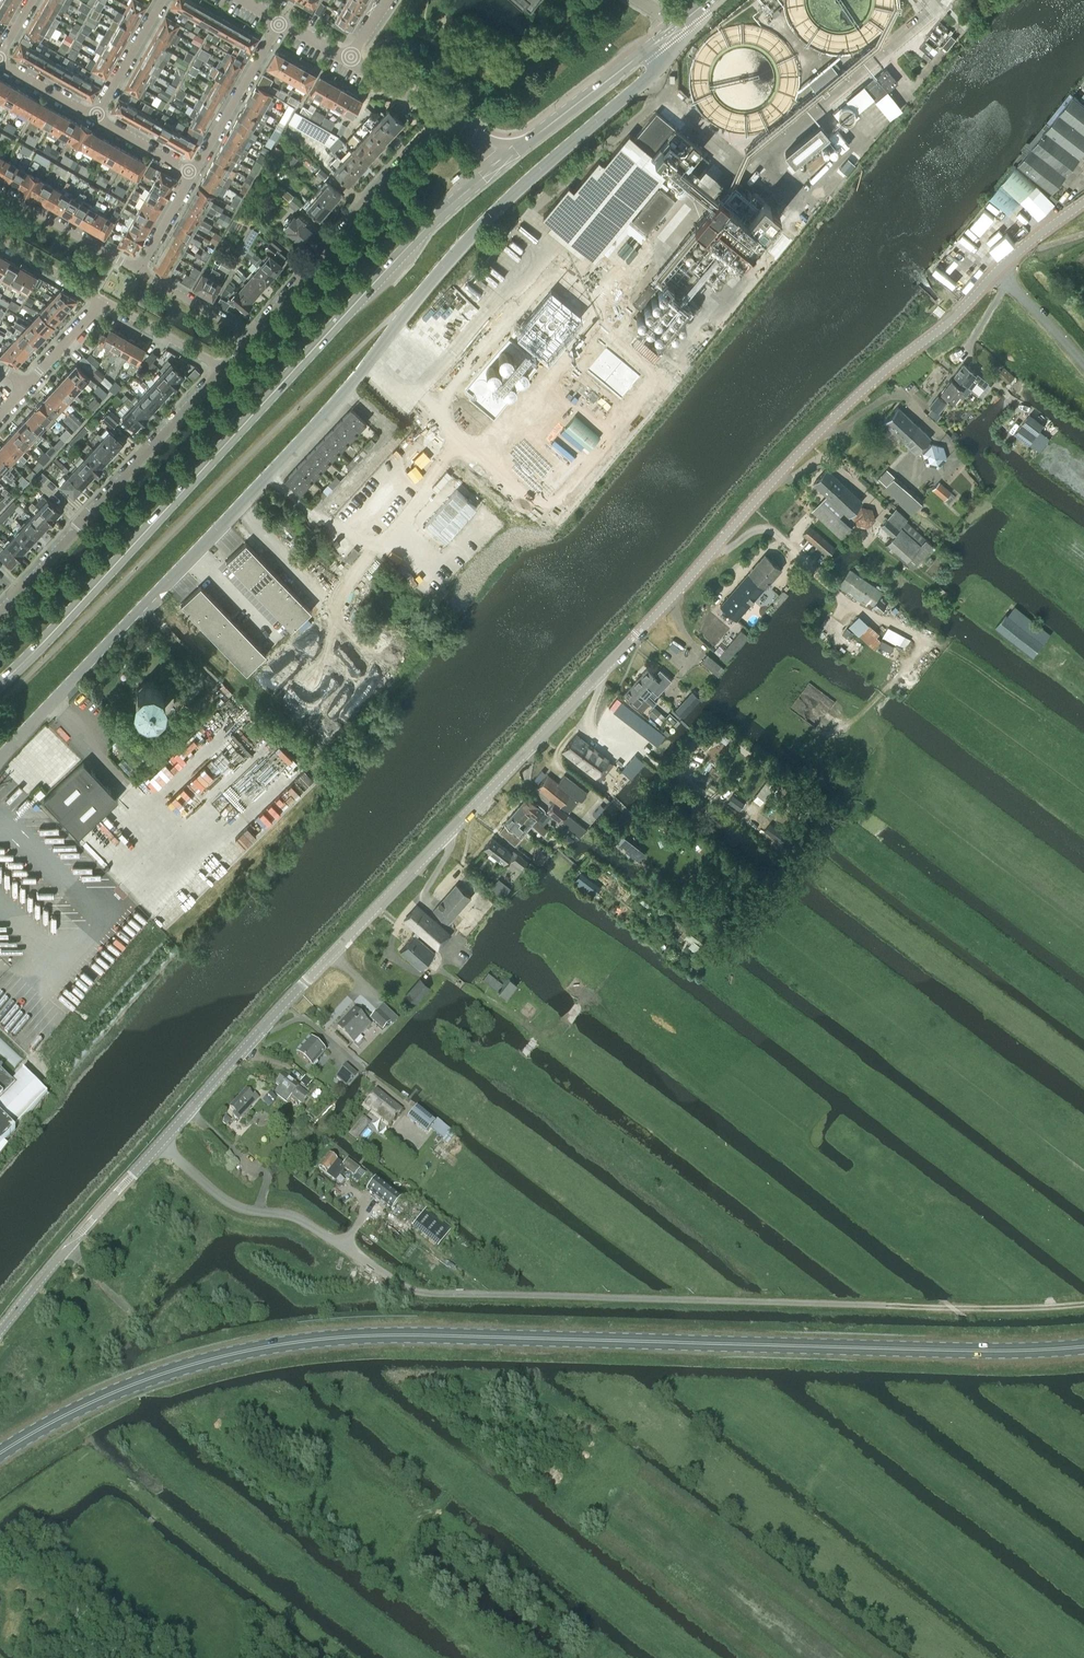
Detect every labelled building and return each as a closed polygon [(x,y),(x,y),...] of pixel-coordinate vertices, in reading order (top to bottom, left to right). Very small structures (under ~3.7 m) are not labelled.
[(12,13),(16,5),(7,0),(1,0),(0,1),(0,7),(12,13)] [(40,8),(54,16),(60,20),(60,19),(59,19),(61,15),(56,13),(58,8),(44,0),(40,8)] [(58,8),(64,12),(69,4),(62,0),(45,0),(44,0),(58,8)] [(128,6),(142,14),(146,6),(136,0),(131,0),(128,6)] [(180,12),(186,0),(175,0),(171,7),(180,12)] [(189,0),(186,0),(180,12),(176,20),(179,22),(184,14),(188,17),(196,4),(189,0)] [(302,5),(311,9),(316,0),(305,0),(302,5)] [(345,2),(362,11),(364,7),(365,8),(369,2),(366,0),(346,0),(345,2)] [(530,11),(540,0),(517,0),(530,11)] [(315,12),(321,15),(327,19),(330,15),(323,11),(327,5),(325,4),(321,2),(315,12)] [(345,2),(339,12),(355,21),(362,11),(345,2)] [(188,17),(197,22),(204,9),(196,4),(188,17)] [(128,6),(123,14),(137,22),(142,14),(128,6)] [(0,7),(0,17),(7,21),(12,13),(0,7)] [(35,16),(49,24),(55,27),(60,20),(54,16),(40,8),(35,16)] [(137,22),(123,14),(114,9),(112,12),(115,14),(113,19),(119,22),(132,30),(137,22)] [(197,22),(206,27),(213,14),(204,9),(197,22)] [(355,21),(339,12),(333,22),(347,30),(349,27),(351,28),(355,21)] [(206,27),(214,32),(222,19),(213,14),(206,27)] [(55,27),(49,24),(35,16),(31,24),(45,32),(51,35),(55,27)] [(165,17),(160,25),(174,33),(179,25),(165,17)] [(214,32),(223,37),(231,24),(222,19),(214,32)] [(953,32),(947,27),(939,20),(927,34),(928,35),(919,46),(925,52),(922,56),(929,61),(939,50),(936,48),(949,33),(951,35),(953,32)] [(119,22),(114,30),(128,38),(132,30),(119,22)] [(51,35),(45,32),(31,24),(26,32),(40,40),(43,35),(49,38),(51,35)] [(223,37),(232,42),(239,29),(231,24),(223,37)] [(169,41),(170,40),(176,44),(180,36),(174,33),(160,25),(156,33),(169,41)] [(232,42),(241,47),(248,34),(239,29),(232,42)] [(114,30),(110,38),(123,46),(128,38),(114,30)] [(156,33),(151,41),(165,49),(169,41),(156,33)] [(123,46),(110,38),(104,34),(99,42),(105,46),(119,54),(123,46)] [(238,52),(235,57),(244,62),(256,41),(255,38),(248,34),(241,47),(238,52)] [(947,49),(956,38),(951,35),(943,46),(947,49)] [(13,55),(22,61),(29,48),(34,39),(30,36),(28,40),(23,37),(13,55)] [(151,41),(147,49),(161,56),(165,49),(151,41)] [(119,54),(105,46),(99,42),(95,50),(101,54),(115,61),(119,54)] [(31,66),(38,53),(43,44),(40,43),(38,46),(37,46),(35,51),(29,48),(22,61),(31,66)] [(156,64),(162,68),(163,67),(164,67),(168,61),(161,56),(147,49),(142,57),(156,64)] [(39,70),(47,58),(50,53),(46,50),(43,55),(38,53),(31,66),(39,70)] [(235,57),(230,54),(226,52),(222,60),(226,62),(240,70),(244,62),(235,57)] [(266,67),(276,73),(286,55),(279,53),(279,54),(275,52),(266,67)] [(101,54),(96,61),(110,69),(115,61),(101,54)] [(276,73),(286,78),(295,63),(292,61),(292,60),(286,55),(276,73)] [(162,68),(156,64),(142,57),(138,65),(152,72),(158,76),(162,68)] [(39,70),(48,76),(55,63),(47,58),(39,70)] [(110,69),(96,61),(92,70),(105,78),(110,69)] [(226,62),(221,70),(235,78),(240,70),(226,62)] [(48,76),(57,80),(64,68),(55,63),(48,76)] [(286,78),(296,84),(306,67),(299,64),(298,65),(295,63),(286,78)] [(830,64),(808,82),(818,95),(840,76),(830,64)] [(138,65),(133,72),(147,80),(152,72),(138,65)] [(235,78),(221,70),(213,65),(208,73),(217,78),(231,86),(235,78)] [(66,86),(74,91),(84,73),(86,69),(82,67),(77,75),(73,73),(66,86)] [(306,67),(296,84),(306,89),(315,74),(312,72),(306,67)] [(57,80),(66,86),(73,73),(64,68),(57,80)] [(874,97),(875,99),(887,90),(897,82),(886,68),(865,85),(874,97)] [(90,83),(93,78),(95,74),(92,72),(89,76),(84,73),(74,91),(83,96),(90,83)] [(133,72),(129,80),(143,88),(147,80),(133,72)] [(257,84),(267,89),(270,85),(272,80),(262,74),(257,84)] [(312,100),(315,96),(320,99),(331,81),(325,78),(325,79),(319,76),(307,97),(312,100)] [(217,78),(212,86),(226,94),(231,86),(217,78)] [(1,102),(10,85),(2,80),(0,83),(0,101),(1,102)] [(124,88),(138,96),(142,99),(147,91),(143,88),(129,80),(124,88)] [(320,99),(331,105),(341,88),(335,85),(336,84),(331,81),(320,99)] [(90,83),(83,96),(92,101),(99,88),(90,83)] [(226,94),(212,86),(208,84),(204,92),(208,94),(222,102),(226,94)] [(874,97),(865,85),(864,84),(846,99),(846,100),(833,112),(837,118),(845,129),(855,121),(854,119),(859,115),(857,111),(874,97)] [(1,102),(10,107),(19,90),(10,85),(1,102)] [(274,101),(270,99),(272,95),(256,85),(251,94),(272,106),(274,101)] [(277,95),(280,90),(270,85),(267,89),(277,95)] [(287,92),(281,88),(280,90),(277,95),(283,98),(287,92)] [(331,105),(341,111),(352,93),(346,89),(345,90),(341,88),(331,105)] [(10,107),(19,112),(28,95),(19,90),(10,107)] [(902,108),(887,90),(875,99),(874,100),(890,118),(902,108)] [(222,102),(208,94),(204,92),(199,99),(198,98),(198,99),(203,102),(217,110),(222,102)] [(352,93),(341,111),(352,117),(362,100),(356,97),(357,95),(352,93)] [(272,106),(251,94),(247,102),(263,111),(265,107),(270,109),(272,106)] [(28,95),(19,112),(28,117),(33,109),(36,111),(41,103),(28,95)] [(298,106),(301,101),(290,95),(287,101),(298,106)] [(1046,129),(1080,157),(1083,152),(1083,104),(1078,99),(1075,97),(1073,95),(1046,129)] [(111,112),(120,117),(127,104),(119,99),(111,112)] [(217,110),(203,102),(198,99),(193,106),(199,110),(213,118),(217,110)] [(143,110),(141,112),(136,109),(129,122),(138,127),(145,114),(150,105),(145,102),(142,109),(143,110)] [(269,115),(263,111),(247,102),(242,110),(264,123),(269,115)] [(28,117),(41,124),(50,108),(41,103),(36,111),(33,109),(28,117)] [(317,107),(311,103),(308,108),(303,106),(300,111),(310,117),(315,110),(317,107)] [(120,117),(129,122),(136,109),(127,104),(120,117)] [(289,104),(284,113),(289,115),(294,107),(289,104)] [(213,118),(199,110),(193,106),(189,114),(194,118),(208,126),(213,118)] [(41,124),(49,129),(59,113),(50,108),(41,124)] [(389,109),(379,119),(393,132),(403,122),(389,109)] [(242,110),(237,118),(253,127),(254,127),(259,131),(264,123),(242,110)] [(325,116),(325,115),(315,110),(310,117),(321,124),(325,116)] [(294,111),(288,122),(295,126),(301,115),(295,111),(294,111)] [(568,184),(542,215),(593,257),(638,204),(654,185),(670,166),(679,174),(701,149),(655,111),(634,137),(629,133),(604,163),(598,159),(573,189),(568,184)] [(56,139),(58,134),(67,118),(59,113),(49,129),(47,134),(56,139)] [(280,121),(284,124),(289,115),(284,113),(280,121)] [(138,127),(146,132),(154,119),(145,114),(138,127)] [(301,115),(295,126),(301,130),(308,119),(301,115)] [(335,122),(325,116),(321,124),(331,129),(335,122)] [(58,134),(67,139),(76,123),(67,118),(58,134)] [(190,126),(194,128),(204,133),(208,126),(194,118),(190,126)] [(237,118),(233,126),(255,139),(257,135),(251,131),(254,127),(253,127),(237,118)] [(146,132),(155,137),(162,124),(154,119),(146,132)] [(308,119),(301,130),(308,134),(315,123),(308,119)] [(379,119),(370,129),(385,143),(384,142),(393,132),(379,119)] [(164,142),(171,129),(173,125),(165,120),(162,124),(155,137),(164,142)] [(275,129),(280,131),(284,124),(280,121),(275,129)] [(829,135),(820,122),(785,152),(794,164),(829,135)] [(67,139),(76,144),(86,127),(81,124),(80,125),(76,123),(67,139)] [(315,123),(308,134),(315,138),(322,127),(315,123)] [(346,126),(341,123),(336,132),(341,135),(346,126)] [(244,143),(247,139),(253,143),(254,141),(255,142),(256,140),(255,139),(233,126),(228,134),(244,143)] [(76,144),(85,149),(94,133),(90,131),(91,130),(86,127),(76,144)] [(322,127),(315,138),(322,142),(328,131),(322,127)] [(189,139),(181,152),(189,156),(189,155),(191,155),(204,133),(194,128),(188,139),(189,139)] [(164,142),(172,147),(180,134),(171,129),(164,142)] [(279,132),(275,129),(270,137),(275,139),(279,132)] [(370,130),(361,140),(375,153),(385,143),(370,129),(370,130)] [(1080,157),(1046,129),(1018,164),(1036,178),(1053,191),(1080,157)] [(328,131),(322,142),(329,146),(338,137),(338,136),(328,131)] [(85,149),(94,154),(103,138),(94,133),(85,149)] [(172,147),(181,152),(189,139),(188,139),(180,134),(172,147)] [(248,150),(242,147),(244,143),(228,134),(223,143),(239,152),(246,155),(248,150)] [(10,138),(6,135),(2,141),(7,144),(10,138)] [(33,137),(29,135),(25,141),(30,143),(33,137)] [(275,139),(270,137),(269,136),(265,144),(271,147),(275,139)] [(38,140),(33,137),(30,143),(34,146),(38,140)] [(328,147),(334,152),(343,142),(338,137),(329,146),(328,147)] [(94,154),(102,159),(112,143),(103,138),(94,154)] [(361,140),(352,150),(367,164),(366,163),(375,153),(361,140)] [(102,159),(111,164),(121,148),(112,143),(102,159)] [(246,155),(239,152),(223,143),(219,150),(235,160),(239,162),(241,158),(243,159),(246,155)] [(27,147),(23,145),(19,151),(24,153),(27,147)] [(60,152),(51,147),(47,153),(56,158),(60,152)] [(111,164),(120,169),(129,153),(121,148),(111,164)] [(239,162),(235,160),(219,150),(214,159),(236,171),(236,172),(241,163),(239,162)] [(352,151),(343,161),(357,174),(367,164),(352,150),(351,150),(352,151)] [(682,173),(695,183),(713,161),(701,150),(682,173)] [(266,155),(260,152),(255,160),(256,160),(261,163),(266,155)] [(120,169),(129,174),(138,158),(129,153),(120,169)] [(45,157),(41,155),(37,161),(41,164),(45,157)] [(69,157),(64,155),(61,161),(65,164),(69,157)] [(50,160),(45,157),(41,164),(46,166),(50,160)] [(73,160),(69,157),(65,164),(74,168),(76,165),(72,162),(73,160)] [(138,158),(129,174),(138,180),(147,164),(138,158)] [(7,182),(17,166),(4,159),(0,166),(0,167),(3,169),(0,174),(0,178),(7,182)] [(210,167),(226,176),(231,179),(236,171),(214,159),(210,167)] [(261,163),(256,160),(251,169),(257,172),(261,163)] [(357,174),(343,161),(333,171),(347,184),(357,174)] [(86,167),(77,162),(74,168),(83,174),(86,167)] [(7,182),(16,187),(26,171),(17,166),(7,182)] [(1017,166),(989,197),(1009,213),(1021,201),(1038,219),(1054,204),(1031,179),(1017,166)] [(91,170),(86,167),(83,174),(88,176),(91,170)] [(231,179),(226,176),(210,167),(205,175),(221,184),(227,187),(231,179)] [(251,169),(247,177),(252,180),(257,172),(251,169)] [(316,173),(323,180),(327,175),(320,169),(316,173)] [(19,190),(24,193),(34,176),(26,171),(16,187),(20,189),(19,190)] [(160,171),(155,180),(171,190),(176,180),(160,171)] [(227,187),(221,184),(205,175),(200,183),(222,196),(227,187)] [(30,195),(34,197),(43,181),(34,176),(24,193),(30,196),(30,195)] [(247,177),(246,176),(242,185),(243,185),(247,188),(252,180),(247,177)] [(109,180),(104,177),(100,184),(105,186),(109,180)] [(155,180),(150,190),(166,199),(171,190),(155,180)] [(34,197),(43,202),(52,186),(43,181),(34,197)] [(340,194),(327,183),(325,181),(314,193),(329,206),(340,194)] [(122,188),(118,185),(114,191),(119,194),(122,188)] [(247,188),(243,185),(239,192),(244,194),(247,188)] [(643,208),(632,221),(647,233),(675,200),(660,187),(658,189),(654,185),(638,204),(643,208)] [(43,202),(52,207),(61,191),(52,186),(43,202)] [(223,208),(210,200),(213,196),(198,187),(193,196),(216,210),(221,212),(223,208)] [(279,192),(290,202),(298,209),(302,204),(295,197),(284,187),(279,192)] [(127,190),(122,188),(119,194),(123,196),(127,190)] [(150,190),(144,199),(160,208),(166,199),(150,190)] [(52,207),(61,213),(70,196),(61,191),(52,207)] [(242,196),(236,193),(230,204),(236,207),(242,196)] [(302,204),(306,207),(319,219),(329,206),(314,193),(309,199),(308,198),(302,204)] [(718,195),(693,224),(739,262),(779,213),(762,199),(746,218),(725,200),(718,195)] [(61,213),(69,218),(79,201),(70,196),(61,213)] [(193,196),(188,205),(203,214),(206,209),(214,213),(216,210),(193,196)] [(144,199),(139,208),(155,217),(160,208),(144,199)] [(87,228),(97,211),(102,202),(97,200),(94,206),(89,204),(87,206),(78,223),(87,228)] [(69,218),(78,223),(87,206),(79,201),(69,218)] [(188,205),(183,214),(209,229),(213,231),(215,227),(200,218),(203,214),(188,205)] [(105,238),(114,222),(121,211),(116,208),(110,219),(105,216),(96,233),(105,238)] [(150,226),(155,217),(139,208),(136,213),(132,211),(130,215),(134,217),(150,226)] [(87,228),(96,233),(105,216),(97,211),(87,228)] [(217,220),(226,227),(231,218),(221,212),(217,220)] [(183,214),(178,222),(193,231),(196,226),(207,232),(209,229),(183,214)] [(284,224),(289,228),(287,230),(297,238),(297,239),(296,240),(297,241),(297,242),(298,242),(298,243),(299,243),(300,242),(301,242),(305,237),(304,236),(309,230),(308,230),(309,229),(305,225),(307,223),(297,215),(295,217),(293,214),(284,224)] [(134,217),(128,226),(145,236),(150,226),(134,217)] [(201,242),(190,236),(193,231),(178,222),(173,231),(188,240),(199,246),(201,242)] [(585,252),(551,224),(548,229),(581,257),(585,252)] [(120,234),(123,236),(139,245),(140,245),(145,236),(128,226),(125,232),(122,230),(120,234)] [(236,250),(244,255),(258,232),(249,227),(236,250)] [(173,231),(168,240),(183,249),(188,240),(173,231)] [(221,235),(214,231),(210,240),(216,244),(221,235)] [(139,245),(123,236),(118,245),(134,254),(139,245)] [(269,242),(277,249),(278,250),(283,245),(273,237),(269,242)] [(178,258),(181,253),(186,256),(186,255),(192,258),(194,255),(183,249),(168,240),(163,249),(178,258)] [(269,242),(265,247),(273,253),(277,249),(269,242)] [(163,249),(158,257),(173,266),(178,258),(163,249)] [(211,252),(204,249),(199,257),(206,261),(211,252)] [(251,271),(265,283),(273,274),(252,255),(248,251),(245,255),(254,263),(255,263),(257,264),(251,271)] [(267,252),(262,258),(255,252),(252,255),(273,274),(281,264),(267,252)] [(0,277),(9,261),(0,256),(0,277)] [(158,257),(152,267),(168,275),(171,270),(175,273),(178,269),(173,266),(158,257)] [(232,264),(223,259),(218,267),(227,272),(232,264)] [(7,287),(9,282),(18,266),(9,261),(0,277),(5,280),(3,284),(7,286),(6,286),(7,287)] [(11,289),(13,284),(18,287),(27,271),(18,266),(9,282),(7,287),(11,289)] [(200,270),(193,266),(188,275),(196,279),(200,270)] [(200,292),(202,294),(216,270),(212,268),(209,274),(208,276),(201,273),(193,288),(194,289),(194,290),(198,293),(200,292)] [(251,271),(246,276),(237,269),(235,272),(244,280),(258,292),(265,283),(251,271)] [(216,270),(202,294),(205,295),(205,297),(209,299),(211,299),(212,299),(220,284),(214,280),(216,278),(219,272),(216,270)] [(27,271),(18,287),(28,293),(32,284),(37,277),(27,271)] [(190,288),(196,279),(188,275),(186,273),(180,283),(190,288)] [(37,277),(32,284),(39,288),(43,280),(37,277)] [(244,280),(236,289),(250,301),(250,300),(258,292),(244,280)] [(60,289),(53,297),(67,310),(77,299),(60,289)] [(250,301),(236,289),(227,298),(233,303),(235,302),(244,310),(251,302),(250,300),(250,301)] [(583,318),(550,292),(516,335),(548,361),(583,318)] [(0,298),(0,303),(7,307),(9,303),(0,297),(0,298)] [(53,297),(46,305),(60,317),(67,310),(53,297)] [(226,310),(230,303),(220,298),(217,304),(226,310)] [(46,305),(39,312),(54,326),(53,325),(60,317),(46,305)] [(54,326),(39,312),(32,320),(46,334),(54,326)] [(16,328),(22,331),(37,344),(44,336),(29,323),(26,327),(15,321),(13,325),(17,327),(16,328)] [(15,338),(29,351),(36,344),(37,345),(37,344),(22,331),(16,328),(14,332),(8,329),(6,333),(15,338)] [(102,345),(108,348),(117,332),(109,328),(107,332),(104,331),(92,353),(97,355),(102,345)] [(126,337),(117,332),(108,348),(113,351),(108,359),(112,362),(114,357),(126,337)] [(126,337),(114,357),(119,360),(121,356),(126,359),(135,342),(126,337)] [(3,344),(8,346),(22,359),(29,351),(15,338),(12,342),(8,340),(6,341),(5,344),(4,343),(3,344)] [(615,349),(606,340),(599,347),(609,356),(615,349)] [(138,365),(136,364),(145,348),(135,342),(126,359),(132,362),(127,370),(133,373),(136,368),(138,365)] [(8,346),(3,344),(2,347),(5,349),(0,355),(0,356),(16,365),(22,359),(8,346)] [(655,362),(633,344),(615,366),(637,384),(655,362)] [(148,366),(152,361),(157,356),(152,352),(144,361),(148,366)] [(86,358),(95,367),(99,362),(90,354),(86,358)] [(83,356),(79,362),(91,373),(96,368),(83,356)] [(171,362),(163,371),(176,384),(184,375),(184,374),(186,372),(181,368),(179,370),(171,362)] [(963,362),(953,375),(983,398),(992,386),(987,383),(988,382),(963,362)] [(94,382),(76,365),(68,373),(82,385),(86,381),(91,385),(94,382)] [(200,373),(195,367),(187,376),(192,382),(199,375),(200,373)] [(1003,367),(997,373),(1008,383),(1014,377),(1003,367)] [(163,371),(155,380),(169,393),(174,387),(173,386),(176,384),(163,371)] [(61,380),(75,393),(82,399),(84,396),(80,393),(84,388),(82,385),(68,373),(61,380)] [(940,392),(952,401),(960,391),(965,395),(970,389),(962,382),(959,385),(951,378),(940,392)] [(61,380),(54,388),(68,401),(75,393),(61,380)] [(155,380),(147,389),(161,402),(169,393),(155,380)] [(161,402),(147,389),(140,383),(137,386),(143,393),(139,398),(153,411),(161,402)] [(54,388),(47,396),(60,409),(68,401),(54,388)] [(121,398),(130,407),(145,420),(153,411),(139,398),(135,395),(131,399),(128,397),(125,394),(121,398)] [(938,413),(946,402),(938,395),(929,406),(932,408),(927,413),(936,420),(941,415),(938,413)] [(47,396),(39,404),(53,416),(60,409),(47,396)] [(46,424),(50,427),(57,420),(53,416),(39,404),(32,412),(46,424)] [(883,422),(916,453),(919,449),(923,452),(926,464),(938,467),(946,458),(943,446),(931,443),(927,440),(930,437),(897,406),(883,422)] [(145,420),(130,407),(122,416),(135,428),(136,427),(137,428),(145,420)] [(367,423),(351,408),(285,479),(300,494),(367,423)] [(110,410),(106,415),(116,423),(120,419),(110,410)] [(32,412),(25,420),(39,432),(46,424),(32,412)] [(1044,424),(1030,414),(1015,434),(1029,444),(1040,452),(1050,438),(1039,430),(1044,424)] [(116,423),(106,415),(102,419),(112,428),(116,423)] [(25,420),(18,427),(32,440),(39,432),(25,420)] [(85,425),(77,434),(81,438),(89,429),(85,425)] [(18,427),(11,435),(24,448),(32,440),(18,427)] [(66,428),(60,434),(66,440),(72,433),(66,428)] [(95,434),(101,439),(115,452),(123,443),(106,428),(101,434),(99,434),(97,432),(95,434)] [(69,443),(73,446),(81,438),(77,434),(69,443)] [(11,435),(3,443),(24,462),(27,458),(20,452),(24,448),(11,435)] [(101,439),(93,448),(107,461),(115,452),(101,439)] [(3,443),(0,447),(0,454),(10,463),(14,459),(21,465),(24,462),(3,443)] [(93,448),(85,457),(99,470),(107,461),(93,448)] [(3,471),(5,473),(13,481),(16,477),(9,470),(9,469),(6,467),(10,463),(0,454),(0,469),(3,471)] [(85,457),(77,466),(91,479),(99,470),(85,457)] [(77,466),(68,475),(83,488),(91,479),(77,466)] [(826,496),(812,511),(842,539),(853,528),(839,516),(844,511),(848,515),(862,501),(827,469),(813,483),(826,496)] [(886,469),(878,479),(886,485),(883,488),(912,514),(923,501),(894,476),(886,469)] [(13,481),(5,473),(2,477),(10,484),(13,481)] [(58,487),(48,478),(42,473),(37,477),(54,492),(58,487)] [(83,488),(68,475),(60,484),(74,497),(83,488)] [(341,480),(336,476),(328,484),(333,488),(341,480)] [(33,481),(39,487),(49,496),(54,492),(37,477),(33,481)] [(939,482),(932,489),(944,499),(943,499),(948,504),(956,496),(951,492),(943,485),(939,482)] [(333,488),(328,484),(322,490),(323,490),(327,494),(333,488)] [(327,494),(323,490),(319,494),(323,498),(327,494)] [(61,512),(47,499),(43,495),(34,504),(38,508),(53,521),(61,512)] [(5,510),(10,514),(18,505),(13,501),(5,510)] [(38,508),(34,504),(32,502),(28,505),(35,511),(30,517),(45,530),(53,521),(38,508)] [(861,506),(854,514),(857,524),(868,527),(875,519),(871,509),(861,506)] [(881,524),(881,525),(892,536),(885,544),(912,568),(933,545),(906,521),(907,519),(895,508),(881,524)] [(0,515),(0,521),(2,523),(10,514),(5,510),(0,515)] [(30,517),(22,525),(37,539),(45,530),(30,517)] [(22,525),(14,534),(28,547),(37,539),(22,525)] [(802,534),(816,546),(816,545),(828,556),(835,547),(809,526),(802,534)] [(14,534),(6,543),(19,555),(22,552),(23,553),(28,547),(14,534)] [(6,559),(4,561),(9,566),(11,564),(19,555),(6,543),(0,537),(0,554),(6,559)] [(245,541),(226,560),(234,569),(253,550),(245,541)] [(253,550),(234,569),(241,576),(261,557),(253,550)] [(749,572),(720,606),(736,620),(765,586),(781,568),(765,554),(749,572)] [(261,557),(241,576),(248,584),(268,565),(261,557)] [(268,565),(248,584),(255,591),(275,572),(268,565)] [(849,569),(838,585),(871,608),(882,592),(849,569)] [(275,572),(255,591),(262,599),(282,580),(275,572)] [(282,580),(262,599),(270,607),(290,587),(282,580)] [(200,585),(180,604),(188,612),(208,593),(200,585)] [(290,587),(270,607),(277,614),(297,595),(290,587)] [(208,593),(188,612),(196,620),(216,601),(208,593)] [(297,595),(277,614),(284,622),(304,603),(297,595)] [(879,599),(873,606),(880,612),(886,605),(879,599)] [(216,601),(196,620),(203,627),(223,608),(216,601)] [(304,603),(284,622),(292,629),(311,610),(304,603)] [(1051,633),(1015,605),(1007,615),(1006,614),(995,627),(1033,656),(1051,633)] [(223,608),(203,627),(210,635),(230,616),(223,608)] [(230,616),(210,635),(217,642),(237,623),(230,616)] [(237,623),(217,642),(224,650),(244,631),(237,623)] [(741,629),(719,655),(726,661),(748,635),(741,629)] [(244,631),(224,650),(232,657),(252,638),(244,631)] [(252,638),(232,657),(239,665),(259,646),(252,638)] [(259,646),(239,665),(246,673),(266,654),(259,646)] [(707,654),(701,661),(717,674),(723,667),(707,654)] [(91,671),(99,680),(105,674),(96,665),(96,666),(101,670),(95,675),(91,671)] [(651,688),(657,695),(671,680),(660,670),(655,675),(647,668),(639,677),(651,688)] [(162,704),(171,712),(202,682),(193,672),(180,685),(179,684),(167,695),(165,693),(164,692),(164,691),(164,690),(163,688),(162,687),(162,686),(161,685),(160,684),(159,683),(158,683),(157,682),(155,681),(154,681),(153,681),(152,680),(150,680),(149,680),(148,681),(146,681),(145,681),(144,682),(143,682),(141,683),(140,684),(139,684),(138,685),(138,686),(137,687),(136,689),(136,690),(135,691),(135,692),(135,694),(135,695),(135,696),(135,698),(135,699),(135,700),(136,701),(136,703),(137,704),(138,705),(139,706),(140,707),(141,707),(142,708),(143,709),(144,709),(145,710),(146,710),(148,710),(149,711),(150,711),(152,710),(153,710),(154,710),(155,709),(157,709),(158,708),(159,707),(160,707),(161,706),(162,705),(162,704)] [(631,685),(648,701),(651,697),(646,693),(651,688),(639,677),(631,685)] [(623,694),(635,705),(642,711),(649,703),(647,701),(648,701),(631,685),(623,694)] [(685,691),(685,692),(680,697),(692,707),(696,702),(685,691)] [(657,745),(665,736),(620,702),(613,711),(657,745)] [(661,725),(666,720),(665,717),(654,707),(648,714),(661,725)] [(665,717),(666,720),(673,727),(678,721),(669,713),(665,717)] [(608,759),(576,734),(562,751),(563,752),(595,776),(600,780),(613,763),(608,759)] [(609,786),(617,794),(644,762),(636,755),(609,786)] [(43,799),(61,817),(100,780),(83,762),(43,799)] [(555,801),(560,805),(569,812),(579,799),(580,800),(587,791),(572,780),(564,774),(558,782),(548,774),(538,787),(555,801)] [(61,817),(78,835),(118,798),(100,780),(61,817)] [(527,797),(520,805),(532,816),(543,825),(543,826),(552,815),(580,836),(587,829),(559,807),(560,805),(555,801),(547,811),(549,812),(547,815),(544,812),(544,810),(540,806),(539,808),(527,797)] [(512,814),(528,828),(531,824),(543,834),(547,830),(543,826),(543,825),(532,816),(520,805),(512,814)] [(504,823),(509,827),(506,831),(518,841),(528,828),(512,814),(504,823)] [(503,863),(507,858),(512,861),(510,864),(522,872),(530,862),(517,854),(512,850),(511,852),(492,838),(484,848),(503,863)] [(539,853),(537,855),(542,860),(546,855),(547,856),(551,852),(545,846),(539,853)] [(456,884),(433,910),(448,923),(471,897),(456,884)] [(414,935),(400,951),(421,969),(435,953),(417,936),(420,933),(437,949),(451,934),(417,905),(404,920),(416,930),(413,934),(414,935)] [(688,931),(684,936),(691,942),(688,946),(689,946),(697,952),(701,946),(702,947),(704,944),(705,944),(688,931)] [(488,972),(483,979),(497,990),(502,983),(488,972)] [(422,978),(406,993),(416,1003),(432,988),(422,978)] [(509,978),(498,992),(506,998),(517,984),(509,978)] [(382,1005),(376,1011),(377,1012),(390,1024),(392,1026),(398,1021),(382,1005)] [(337,1028),(349,1039),(354,1044),(360,1037),(370,1026),(366,1022),(354,1010),(337,1028)] [(377,1012),(369,1020),(382,1032),(390,1024),(377,1012)] [(309,1038),(296,1054),(311,1067),(324,1051),(309,1038)] [(344,1088),(354,1077),(346,1069),(335,1081),(344,1088)] [(18,1135),(14,1131),(48,1096),(26,1075),(19,1082),(15,1079),(12,1083),(0,1071),(0,1153),(18,1135)] [(286,1103),(291,1096),(301,1104),(308,1095),(282,1075),(275,1084),(279,1087),(273,1094),(286,1103)] [(238,1120),(248,1109),(258,1098),(254,1094),(252,1096),(246,1089),(229,1107),(234,1112),(232,1115),(238,1120)] [(376,1090),(364,1105),(373,1112),(390,1125),(401,1111),(376,1090)] [(270,1093),(262,1101),(267,1106),(274,1098),(270,1093)] [(417,1108),(409,1117),(427,1132),(434,1122),(417,1108)] [(348,1135),(355,1140),(367,1126),(360,1121),(348,1135)] [(440,1124),(434,1131),(443,1139),(445,1136),(450,1140),(454,1136),(454,1135),(450,1131),(450,1130),(441,1123),(440,1124)] [(329,1154),(318,1168),(335,1181),(339,1176),(342,1172),(344,1169),(341,1167),(343,1165),(342,1165),(341,1164),(329,1154)] [(343,1165),(341,1167),(344,1169),(353,1176),(359,1169),(346,1159),(342,1165),(343,1165)] [(376,1178),(366,1190),(391,1211),(401,1198),(376,1178)] [(425,1211),(414,1224),(439,1244),(450,1231),(451,1230),(426,1210),(425,1211)]
